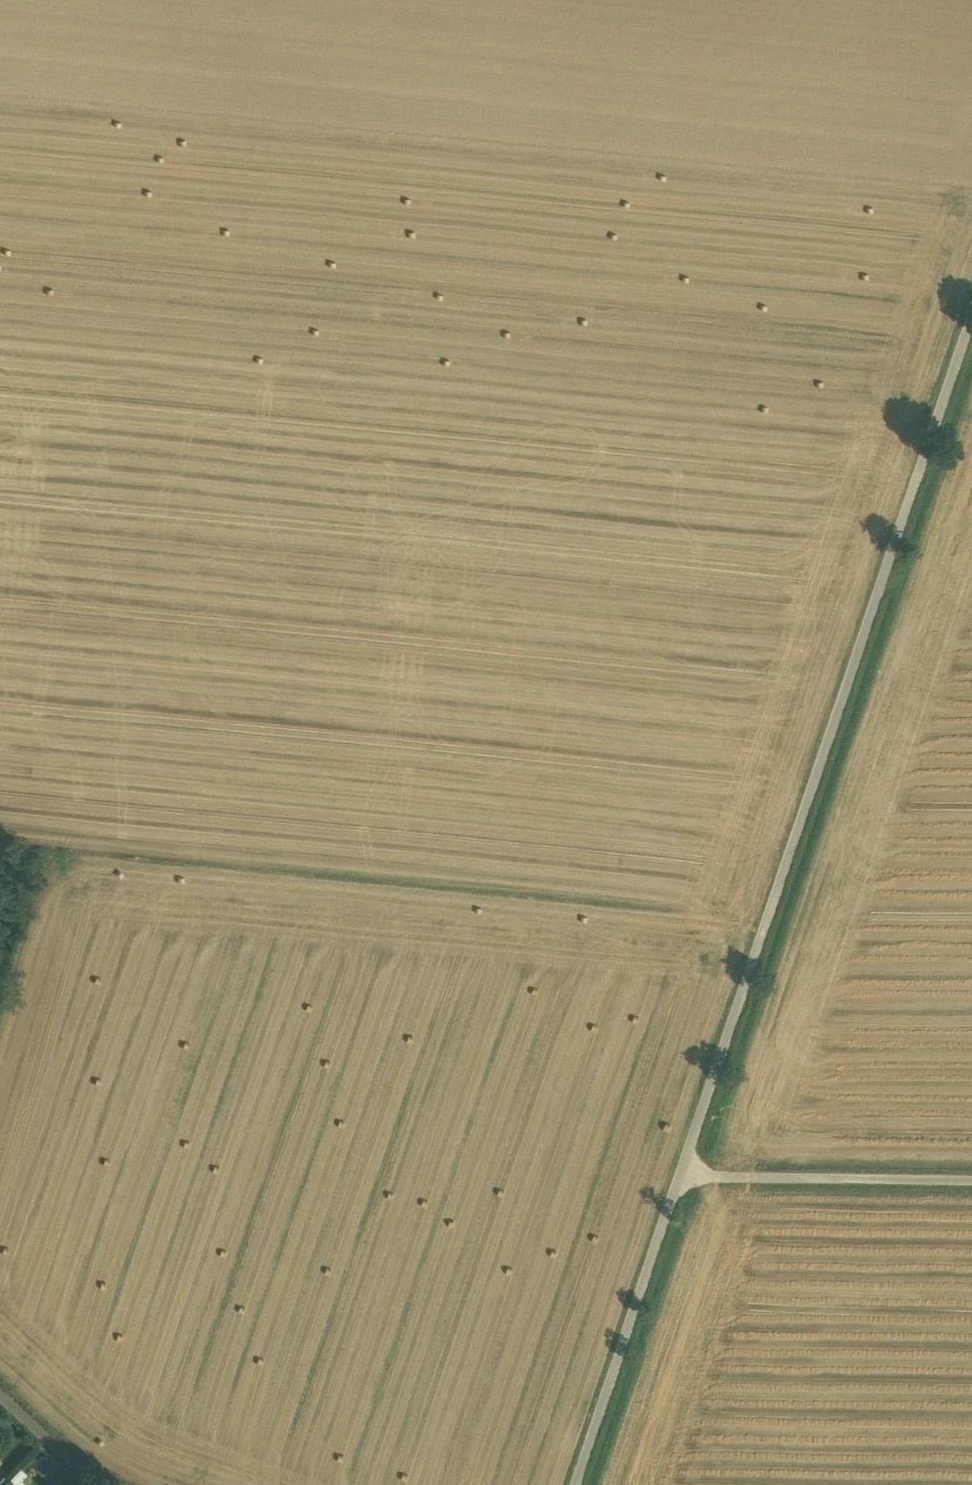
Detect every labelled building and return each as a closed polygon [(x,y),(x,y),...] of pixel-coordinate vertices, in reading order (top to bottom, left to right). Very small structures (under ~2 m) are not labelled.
[(51,1456),(41,1446),(28,1459),(34,1464),(40,1458),(45,1463),(51,1456)] [(8,1481),(13,1484),(16,1484),(34,1464),(28,1459),(8,1481)]
